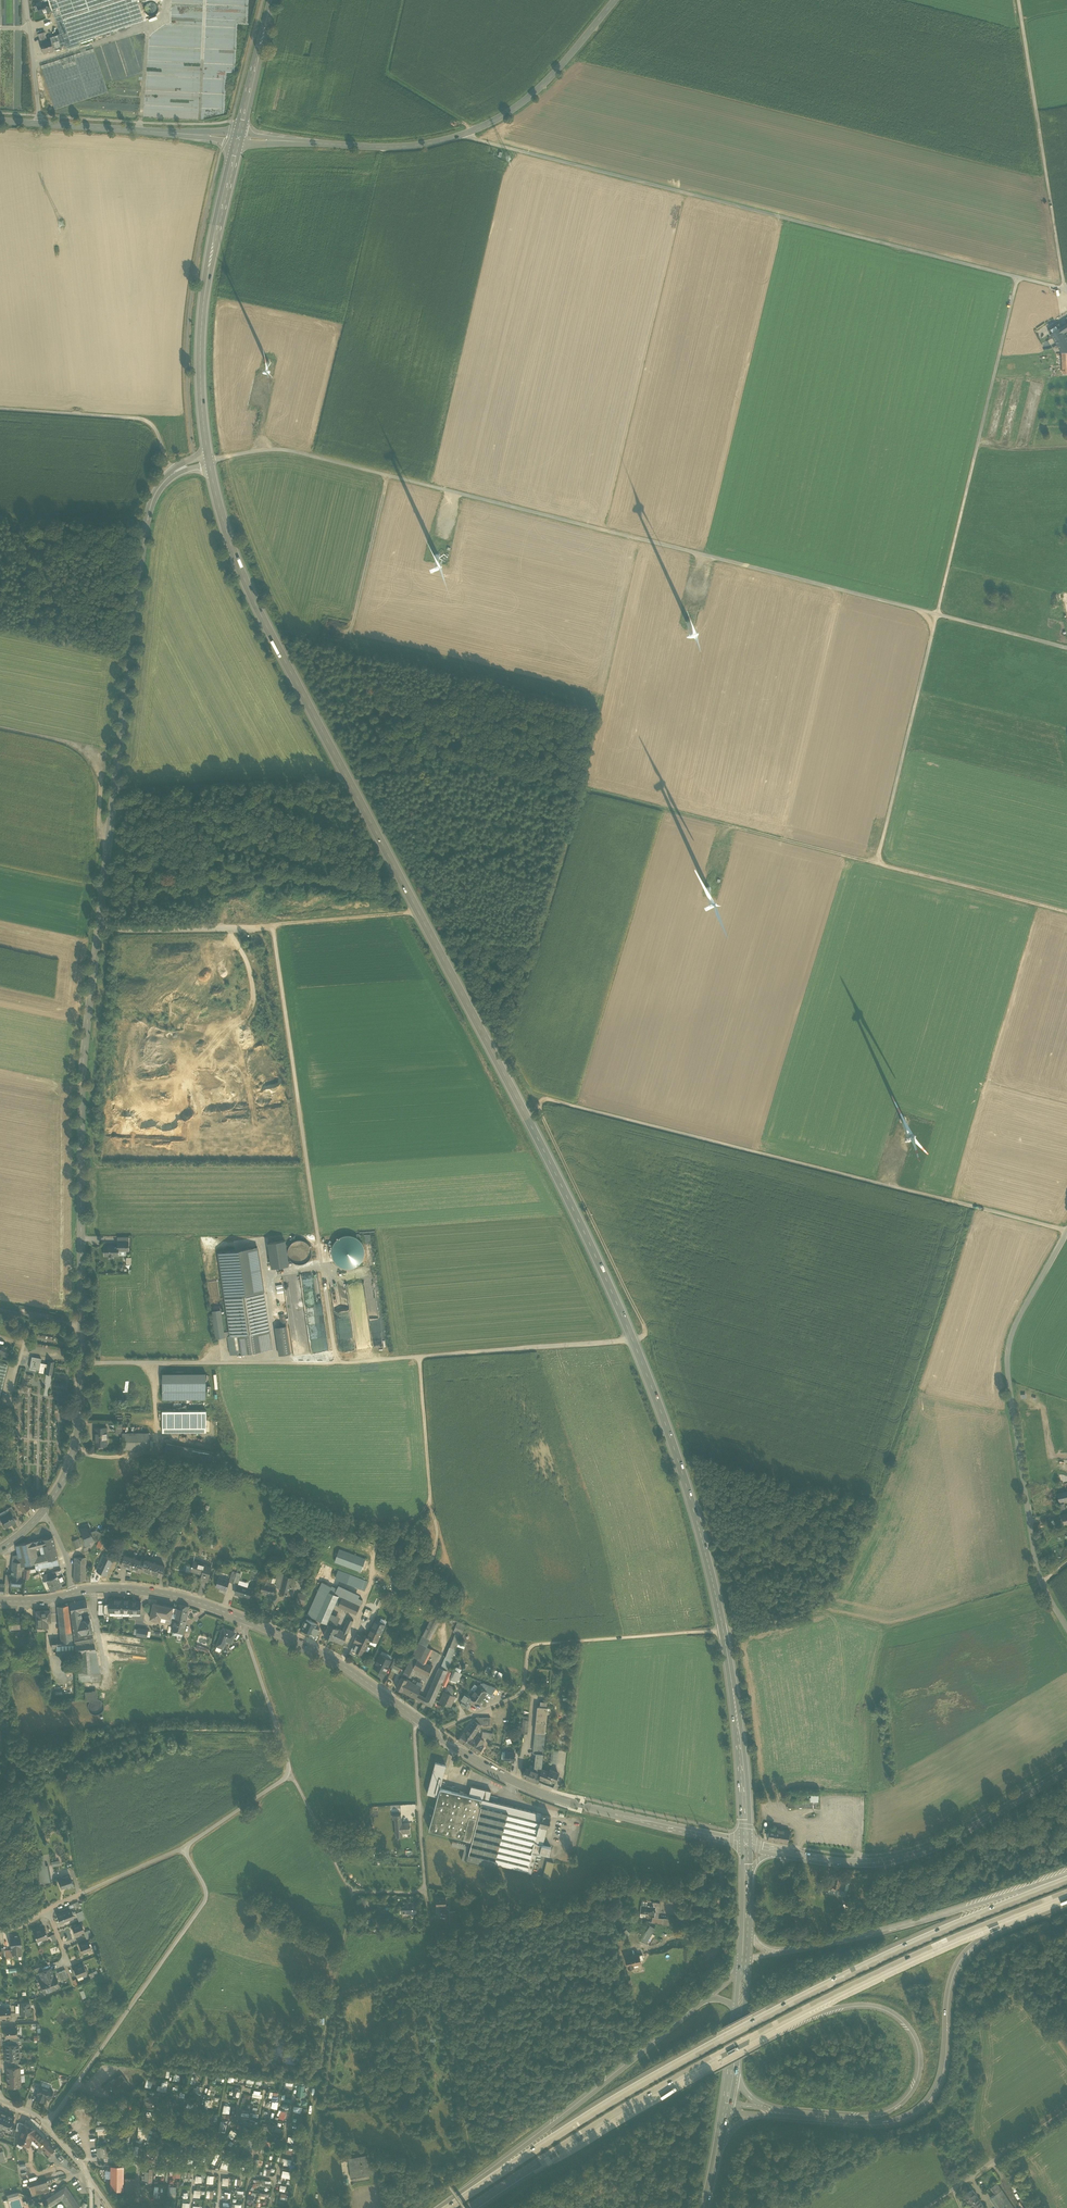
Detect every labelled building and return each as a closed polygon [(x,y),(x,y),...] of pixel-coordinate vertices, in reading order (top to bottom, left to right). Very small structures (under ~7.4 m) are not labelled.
[(63,20),(56,22),(60,34),(57,35),(59,39),(62,39),(64,47),(144,21),(137,0),(56,0),(63,20)] [(157,10),(158,5),(155,1),(150,0),(145,3),(145,8),(148,13),(153,13),(157,10)] [(37,5),(37,6),(40,14),(51,10),(48,2),(37,5)] [(45,32),(38,34),(42,44),(48,42),(45,32)] [(42,44),(41,44),(43,54),(55,50),(52,41),(48,42),(42,44)] [(93,48),(74,55),(88,98),(107,91),(93,48)] [(74,55),(41,65),(55,109),(88,98),(74,55)] [(1059,323),(1048,330),(1051,334),(1061,327),(1062,327),(1059,323)] [(1051,334),(1062,353),(1066,352),(1066,337),(1064,333),(1061,327),(1051,334)] [(340,1239),(336,1242),(333,1245),(332,1250),(332,1255),(333,1259),(335,1263),(339,1266),(343,1269),(348,1269),(352,1269),(357,1267),(360,1264),(363,1260),(365,1256),(365,1251),(364,1247),(361,1243),(358,1239),(353,1237),(349,1236),(344,1237),(340,1239)] [(292,1261),(295,1263),(300,1264),(304,1263),(308,1260),(310,1256),(311,1252),(310,1247),(307,1244),(303,1241),(299,1241),(295,1242),(291,1244),(288,1248),(288,1253),(289,1257),(292,1261)] [(285,1242),(268,1244),(271,1269),(289,1267),(285,1242)] [(118,1246),(114,1246),(113,1245),(111,1245),(111,1246),(109,1246),(105,1246),(105,1255),(109,1255),(109,1256),(114,1255),(118,1255),(118,1251),(128,1251),(129,1246),(118,1246)] [(258,1248),(219,1254),(230,1336),(270,1331),(258,1248)] [(221,1311),(212,1312),(216,1340),(225,1338),(221,1311)] [(286,1326),(275,1328),(279,1356),(291,1355),(286,1326)] [(272,1350),(270,1331),(230,1336),(227,1336),(230,1356),(272,1350)] [(2,1346),(0,1349),(0,1353),(6,1356),(9,1350),(2,1346)] [(41,1358),(31,1356),(29,1368),(39,1370),(38,1372),(43,1373),(44,1366),(45,1366),(45,1363),(40,1362),(41,1358)] [(55,1361),(46,1360),(45,1363),(45,1366),(43,1373),(52,1375),(55,1361)] [(207,1374),(163,1375),(163,1400),(207,1400),(207,1374)] [(207,1411),(163,1411),(162,1433),(207,1432),(207,1411)] [(107,1427),(95,1427),(95,1435),(96,1435),(96,1444),(107,1444),(107,1427)] [(150,1432),(122,1432),(122,1449),(149,1449),(150,1432)] [(1057,1493),(1059,1502),(1066,1500),(1066,1491),(1057,1493)] [(31,1504),(26,1496),(23,1498),(29,1506),(31,1504)] [(29,1506),(23,1498),(16,1502),(18,1505),(17,1506),(19,1509),(20,1508),(22,1511),(29,1507),(29,1506)] [(15,1513),(11,1506),(7,1508),(9,1512),(10,1511),(12,1515),(15,1513)] [(10,1511),(9,1512),(0,1517),(0,1518),(0,1520),(1,1522),(3,1522),(5,1526),(15,1521),(12,1515),(10,1511)] [(90,1528),(81,1531),(86,1545),(90,1544),(89,1540),(94,1539),(98,1531),(97,1531),(91,1532),(90,1528)] [(102,1533),(98,1531),(94,1539),(97,1541),(102,1533)] [(53,1536),(41,1539),(43,1545),(44,1549),(55,1546),(53,1536)] [(101,1536),(97,1545),(101,1548),(106,1539),(101,1536)] [(79,1538),(72,1540),(75,1548),(82,1546),(79,1538)] [(38,1540),(30,1542),(31,1547),(31,1548),(39,1546),(38,1540)] [(21,1544),(16,1545),(19,1561),(24,1562),(25,1562),(22,1549),(21,1544)] [(31,1547),(22,1549),(25,1562),(26,1565),(34,1563),(35,1565),(47,1562),(46,1560),(57,1557),(55,1546),(44,1549),(45,1556),(40,1557),(34,1559),(31,1548),(31,1547)] [(365,1559),(339,1549),(335,1561),(361,1571),(365,1559)] [(104,1554),(96,1554),(96,1557),(96,1566),(106,1566),(107,1557),(104,1557),(104,1554)] [(144,1561),(124,1555),(121,1565),(121,1564),(125,1566),(137,1570),(137,1569),(141,1571),(141,1572),(142,1569),(144,1561)] [(57,1557),(46,1560),(47,1562),(35,1565),(34,1563),(35,1568),(59,1564),(57,1557)] [(86,1558),(74,1558),(74,1569),(77,1569),(77,1566),(85,1566),(86,1558)] [(165,1566),(144,1560),(144,1561),(142,1569),(146,1571),(157,1575),(157,1574),(161,1576),(162,1576),(165,1566)] [(19,1561),(12,1561),(12,1569),(11,1569),(11,1575),(11,1576),(21,1577),(22,1570),(23,1570),(24,1562),(19,1561)] [(211,1568),(198,1564),(199,1563),(193,1561),(191,1571),(202,1574),(200,1580),(207,1582),(211,1568)] [(85,1566),(77,1566),(77,1569),(74,1569),(73,1580),(85,1580),(85,1566)] [(106,1566),(96,1566),(96,1575),(106,1575),(106,1566)] [(60,1569),(50,1572),(52,1577),(57,1575),(58,1577),(63,1575),(60,1569)] [(276,1578),(270,1577),(270,1576),(265,1575),(260,1593),(268,1594),(273,1596),(276,1587),(281,1588),(284,1576),(285,1575),(277,1573),(276,1578)] [(349,1576),(341,1573),(339,1578),(347,1581),(349,1576)] [(52,1577),(56,1587),(62,1585),(58,1577),(57,1575),(52,1577)] [(364,1580),(349,1575),(349,1576),(347,1581),(362,1586),(364,1580)] [(21,1577),(11,1576),(10,1584),(20,1585),(21,1577)] [(284,1576),(281,1588),(280,1592),(293,1596),(297,1579),(284,1576)] [(56,1587),(52,1577),(47,1579),(46,1580),(47,1584),(50,1590),(56,1587)] [(229,1581),(219,1577),(216,1587),(226,1590),(229,1582),(229,1581)] [(337,1589),(322,1582),(308,1614),(317,1618),(329,1591),(335,1594),(337,1589)] [(238,1585),(237,1585),(235,1593),(244,1595),(243,1597),(249,1598),(252,1589),(248,1588),(238,1585)] [(339,1586),(337,1589),(335,1594),(338,1595),(342,1597),(360,1606),(363,1600),(359,1598),(360,1596),(339,1586)] [(335,1594),(329,1591),(317,1618),(326,1622),(334,1604),(338,1595),(335,1594)] [(303,1595),(299,1593),(297,1601),(304,1603),(306,1596),(303,1595)] [(360,1606),(342,1597),(338,1605),(356,1614),(360,1606)] [(86,1599),(69,1602),(71,1613),(80,1611),(88,1609),(86,1599)] [(123,1599),(110,1599),(110,1604),(110,1611),(117,1611),(117,1614),(123,1614),(123,1599)] [(141,1601),(130,1601),(130,1599),(123,1599),(123,1614),(129,1614),(129,1615),(132,1615),(132,1614),(135,1614),(141,1614),(141,1601)] [(173,1606),(157,1603),(156,1603),(153,1602),(150,1617),(160,1619),(161,1615),(171,1617),(172,1612),(173,1607),(173,1606)] [(67,1604),(57,1605),(59,1631),(71,1631),(67,1604)] [(189,1606),(178,1604),(177,1607),(173,1607),(172,1612),(176,1613),(175,1617),(173,1627),(184,1629),(189,1606)] [(369,1616),(371,1610),(365,1608),(363,1614),(369,1616)] [(50,1609),(35,1610),(36,1626),(47,1625),(47,1620),(50,1620),(50,1609)] [(71,1613),(70,1613),(73,1634),(82,1633),(80,1620),(82,1620),(80,1611),(71,1613)] [(433,1615),(419,1642),(425,1645),(427,1646),(440,1619),(433,1615)] [(19,1616),(8,1616),(9,1626),(15,1626),(20,1626),(19,1616)] [(338,1619),(332,1616),(329,1623),(335,1626),(338,1619)] [(82,1620),(80,1620),(82,1633),(92,1631),(89,1618),(84,1619),(82,1620)] [(318,1623),(306,1618),(304,1623),(303,1623),(301,1627),(306,1629),(313,1632),(313,1633),(316,1634),(320,1628),(317,1626),(318,1623)] [(343,1630),(339,1628),(333,1639),(343,1643),(353,1620),(348,1618),(343,1630)] [(466,1625),(450,1618),(448,1622),(455,1626),(453,1631),(455,1632),(461,1634),(466,1625)] [(375,1620),(367,1637),(370,1638),(377,1641),(385,1625),(375,1620)] [(335,1626),(329,1623),(323,1634),(333,1639),(339,1628),(335,1626)] [(148,1629),(138,1627),(137,1634),(147,1636),(148,1629)] [(236,1631),(223,1627),(217,1645),(222,1647),(225,1639),(232,1642),(236,1631)] [(71,1631),(59,1631),(60,1639),(56,1639),(56,1644),(72,1644),(71,1631)] [(82,1633),(73,1634),(74,1643),(94,1642),(92,1631),(82,1633)] [(461,1634),(455,1632),(449,1646),(455,1649),(461,1634)] [(361,1634),(354,1649),(363,1653),(370,1638),(367,1637),(361,1634)] [(94,1642),(74,1643),(75,1652),(77,1652),(95,1650),(94,1642)] [(419,1642),(407,1665),(413,1667),(418,1658),(425,1645),(419,1642)] [(196,1643),(195,1648),(207,1651),(209,1647),(196,1643)] [(72,1644),(56,1644),(56,1646),(56,1652),(62,1655),(73,1655),(72,1644)] [(425,1645),(418,1658),(425,1662),(432,1649),(427,1646),(425,1645)] [(449,1646),(445,1656),(451,1658),(455,1649),(449,1646)] [(95,1650),(77,1652),(78,1671),(86,1671),(99,1670),(95,1650)] [(391,1660),(380,1654),(374,1667),(385,1672),(388,1665),(391,1660)] [(397,1658),(393,1656),(391,1660),(388,1665),(393,1667),(394,1664),(397,1658)] [(451,1658),(445,1656),(441,1667),(447,1670),(451,1658)] [(418,1658),(413,1667),(415,1668),(428,1675),(431,1668),(433,1666),(425,1662),(418,1658)] [(413,1667),(407,1665),(404,1670),(403,1673),(409,1676),(409,1675),(411,1676),(415,1668),(413,1667)] [(425,1698),(424,1702),(432,1706),(441,1684),(443,1679),(445,1675),(448,1670),(447,1670),(441,1667),(439,1666),(425,1698)] [(453,1669),(450,1679),(458,1681),(458,1679),(462,1680),(463,1678),(460,1676),(461,1671),(453,1669)] [(493,1669),(491,1675),(500,1678),(502,1672),(493,1669)] [(99,1673),(86,1674),(86,1671),(78,1671),(79,1680),(101,1679),(99,1673)] [(407,1679),(401,1676),(396,1687),(402,1690),(407,1679)] [(412,1682),(407,1679),(402,1690),(416,1698),(418,1694),(422,1687),(416,1684),(412,1682)] [(487,1691),(478,1685),(470,1697),(472,1698),(479,1703),(482,1699),(481,1698),(483,1696),(487,1691)] [(96,1689),(84,1689),(84,1697),(96,1698),(96,1689)] [(449,1693),(444,1691),(440,1701),(450,1706),(455,1696),(449,1693)] [(470,1697),(467,1695),(463,1700),(468,1704),(472,1698),(470,1697)] [(93,1713),(96,1713),(98,1712),(100,1711),(101,1709),(102,1707),(102,1705),(102,1703),(100,1701),(99,1700),(97,1699),(94,1699),(92,1700),(90,1701),(89,1703),(88,1705),(88,1708),(89,1710),(91,1712),(93,1713)] [(536,1731),(545,1732),(548,1707),(547,1707),(540,1706),(539,1706),(536,1731)] [(481,1725),(474,1720),(469,1727),(476,1732),(481,1725)] [(469,1727),(465,1733),(464,1732),(459,1740),(458,1739),(458,1740),(468,1746),(473,1739),(472,1738),(476,1732),(469,1727)] [(545,1732),(536,1731),(534,1752),(536,1752),(543,1753),(545,1732)] [(477,1735),(475,1739),(473,1739),(468,1746),(478,1753),(483,1745),(481,1744),(484,1740),(477,1735)] [(515,1752),(505,1751),(504,1759),(509,1760),(509,1761),(514,1761),(515,1752)] [(543,1753),(536,1752),(534,1767),(541,1769),(541,1768),(542,1765),(543,1753)] [(446,1765),(435,1762),(427,1793),(438,1796),(440,1788),(446,1765)] [(529,1768),(526,1766),(524,1771),(522,1775),(537,1781),(538,1777),(540,1773),(541,1769),(534,1767),(533,1770),(529,1768)] [(550,1769),(549,1771),(541,1768),(541,1769),(540,1773),(538,1777),(549,1781),(549,1779),(555,1781),(558,1773),(550,1769)] [(440,1788),(438,1796),(429,1830),(471,1841),(480,1805),(479,1805),(479,1803),(480,1804),(482,1799),(484,1789),(477,1787),(474,1797),(440,1788)] [(541,1814),(488,1800),(491,1791),(484,1789),(482,1799),(480,1804),(479,1803),(479,1805),(480,1805),(471,1841),(470,1844),(466,1843),(466,1845),(452,1842),(451,1845),(464,1849),(461,1860),(493,1868),(495,1864),(527,1873),(532,1851),(534,1843),(539,1825),(541,1814)] [(550,1816),(541,1814),(539,1825),(547,1827),(549,1823),(550,1823),(550,1821),(549,1821),(550,1816)] [(401,1823),(401,1815),(393,1815),(394,1819),(395,1819),(397,1838),(402,1837),(402,1833),(411,1832),(410,1827),(410,1823),(401,1823)] [(547,1827),(539,1825),(534,1843),(537,1843),(538,1843),(540,1835),(545,1837),(545,1836),(547,1827)] [(789,1830),(769,1828),(767,1840),(778,1842),(787,1844),(789,1830)] [(551,1848),(537,1844),(537,1843),(534,1843),(532,1851),(537,1852),(549,1856),(551,1848)] [(537,1852),(532,1851),(527,1873),(531,1874),(537,1852)] [(36,1857),(38,1866),(42,1865),(43,1867),(46,1867),(44,1855),(36,1857)] [(547,1862),(543,1877),(550,1879),(554,1863),(547,1862)] [(42,1865),(38,1866),(39,1876),(41,1882),(51,1880),(48,1866),(46,1867),(43,1867),(42,1865)] [(70,1875),(62,1878),(62,1876),(58,1877),(60,1885),(64,1884),(65,1887),(73,1884),(70,1875)] [(840,1878),(832,1876),(830,1888),(834,1888),(835,1886),(839,1886),(840,1881),(840,1878)] [(446,1898),(436,1898),(436,1907),(446,1906),(446,1905),(446,1898)] [(660,1903),(653,1902),(652,1904),(653,1904),(653,1905),(653,1907),(655,1907),(654,1915),(657,1915),(658,1908),(659,1908),(660,1907),(661,1906),(661,1904),(660,1904),(660,1903)] [(416,1904),(405,1903),(405,1907),(401,1907),(401,1913),(416,1914),(416,1904)] [(649,1906),(649,1905),(648,1905),(647,1906),(641,1905),(640,1913),(645,1914),(646,1914),(647,1914),(648,1914),(654,1915),(655,1907),(653,1907),(653,1905),(650,1905),(650,1906),(649,1906)] [(446,1906),(436,1907),(436,1910),(438,1910),(438,1913),(439,1913),(439,1912),(441,1912),(441,1914),(442,1914),(442,1912),(449,1912),(449,1906),(446,1906)] [(71,1909),(56,1914),(59,1922),(65,1920),(65,1921),(69,1920),(69,1918),(72,1917),(73,1915),(71,1909)] [(663,1918),(653,1917),(652,1922),(663,1923),(662,1924),(668,1925),(669,1918),(663,1918)] [(81,1923),(72,1926),(75,1933),(84,1930),(81,1923)] [(37,1940),(37,1939),(41,1937),(42,1939),(48,1936),(44,1926),(33,1930),(37,1940)] [(650,1926),(641,1941),(645,1943),(654,1928),(650,1926)] [(20,1937),(10,1938),(11,1947),(20,1946),(21,1946),(20,1937)] [(88,1941),(79,1944),(81,1951),(87,1949),(86,1948),(90,1946),(91,1948),(88,1941)] [(639,1954),(628,1957),(626,1958),(628,1969),(633,1967),(633,1964),(638,1962),(638,1963),(641,1962),(640,1960),(644,1959),(642,1954),(639,1955),(639,1954)] [(83,1964),(73,1968),(77,1976),(82,1974),(87,1972),(83,1964)] [(43,1970),(39,1971),(39,1972),(42,1980),(39,1981),(43,1992),(60,1986),(55,1974),(53,1975),(50,1967),(43,1970)] [(65,1969),(57,1972),(60,1979),(68,1976),(65,1969)] [(30,2002),(20,2002),(20,2004),(20,2011),(20,2013),(24,2013),(25,2015),(28,2014),(29,2013),(30,2013),(30,2002)] [(0,2008),(0,2017),(5,2017),(6,2018),(10,2018),(10,2012),(10,2007),(0,2008)] [(15,2027),(5,2028),(5,2037),(10,2037),(17,2036),(17,2032),(15,2031),(15,2027)] [(413,2027),(403,2031),(405,2036),(409,2034),(410,2033),(415,2031),(413,2027)] [(111,2079),(107,2083),(117,2095),(123,2090),(122,2088),(128,2083),(120,2073),(112,2080),(111,2079)] [(20,2074),(7,2074),(7,2086),(13,2086),(14,2087),(17,2087),(18,2086),(18,2085),(20,2085),(20,2074)] [(167,2081),(161,2080),(161,2085),(158,2085),(158,2090),(167,2090),(167,2081)] [(39,2087),(32,2085),(29,2092),(37,2095),(38,2093),(37,2093),(39,2087)] [(53,2090),(40,2085),(39,2087),(37,2093),(38,2093),(37,2095),(36,2098),(43,2101),(44,2098),(46,2096),(50,2098),(53,2090)] [(234,2087),(232,2096),(238,2097),(240,2088),(234,2087)] [(262,2094),(260,2093),(261,2091),(253,2089),(252,2096),(261,2098),(262,2094)] [(7,2114),(1,2129),(8,2132),(11,2127),(14,2117),(7,2114)] [(219,2121),(218,2130),(225,2131),(226,2122),(219,2121)] [(36,2129),(24,2125),(21,2133),(18,2142),(17,2145),(19,2147),(20,2143),(30,2146),(33,2137),(35,2138),(38,2141),(36,2143),(36,2145),(38,2147),(40,2145),(49,2155),(54,2150),(48,2144),(49,2143),(36,2130),(36,2129)] [(104,2125),(95,2125),(95,2130),(96,2130),(97,2134),(104,2133),(104,2125)] [(16,2129),(11,2127),(8,2132),(7,2134),(15,2137),(16,2131),(16,2129)] [(211,2162),(218,2165),(223,2155),(216,2152),(211,2162)] [(66,2159),(62,2154),(57,2159),(61,2163),(66,2159)] [(370,2174),(375,2174),(374,2166),(367,2167),(366,2156),(351,2158),(353,2175),(370,2173),(370,2174)] [(283,2157),(281,2163),(290,2165),(291,2159),(283,2157)] [(220,2166),(226,2169),(229,2161),(222,2159),(220,2166)] [(125,2165),(111,2165),(111,2190),(124,2190),(125,2165)] [(152,2182),(152,2168),(143,2168),(143,2182),(152,2182)] [(396,2169),(385,2170),(386,2179),(397,2178),(396,2169)] [(137,2177),(125,2177),(125,2201),(136,2202),(137,2177)] [(48,2182),(30,2187),(33,2196),(50,2190),(48,2182)] [(1002,2190),(997,2183),(991,2187),(996,2193),(1002,2190)] [(67,2185),(46,2199),(51,2207),(62,2200),(63,2199),(68,2207),(82,2207),(67,2185)] [(972,2189),(964,2195),(969,2202),(977,2196),(972,2189)] [(1006,2197),(1002,2190),(996,2193),(1001,2201),(1006,2197)] [(247,2193),(246,2201),(253,2202),(254,2194),(247,2193)] [(996,2193),(990,2198),(997,2207),(1006,2207),(1001,2201),(996,2193)] [(977,2196),(969,2202),(973,2207),(985,2207),(977,2196)] [(1006,2197),(1001,2201),(1006,2207),(1014,2207),(1006,2197)]
